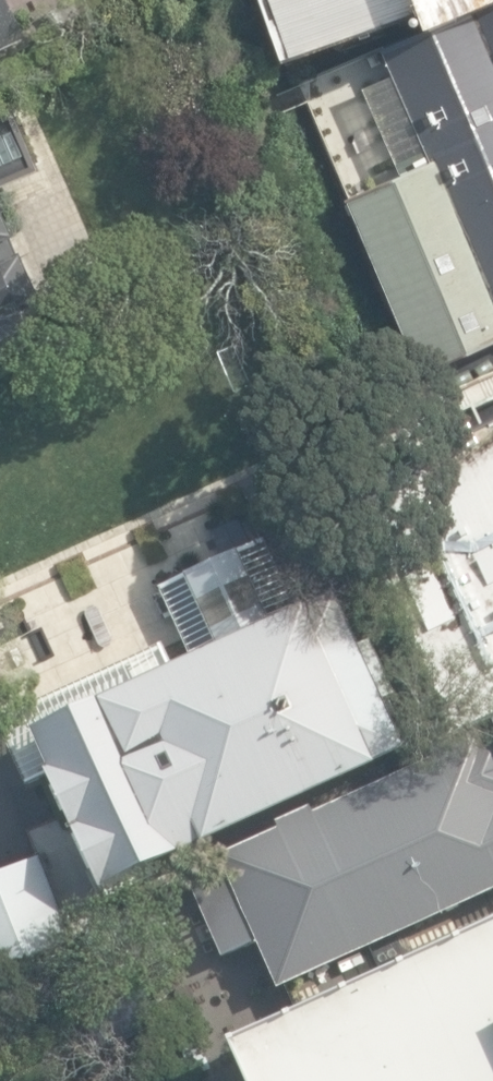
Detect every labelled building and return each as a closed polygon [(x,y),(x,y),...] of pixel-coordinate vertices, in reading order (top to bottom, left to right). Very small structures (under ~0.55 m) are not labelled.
[(10,0),(0,0),(0,55),(30,41),(10,0)] [(288,64),(428,16),(433,32),(434,35),(492,11),(492,0),(265,0),(288,64)] [(433,32),(384,52),(397,79),(369,93),(404,176),(348,200),(425,375),(492,345),(492,11),(434,35),(433,32)] [(45,169),(19,105),(0,113),(0,190),(45,169)] [(42,342),(25,304),(45,295),(23,252),(18,256),(10,238),(17,237),(0,203),(0,362),(42,342)] [(399,476),(492,692),(492,432),(399,476)] [(104,896),(412,758),(332,602),(300,616),(265,547),(162,594),(195,667),(177,676),(164,649),(0,724),(0,729),(28,788),(49,780),(104,896)] [(279,993),(339,966),(343,974),(366,963),(362,956),(492,899),(492,742),(356,801),(358,805),(223,864),(233,886),(199,900),(221,960),(258,945),(279,993)] [(42,860),(0,877),(0,980),(78,948),(42,860)] [(231,1053),(243,1080),(492,1080),(492,937),(231,1053)]
